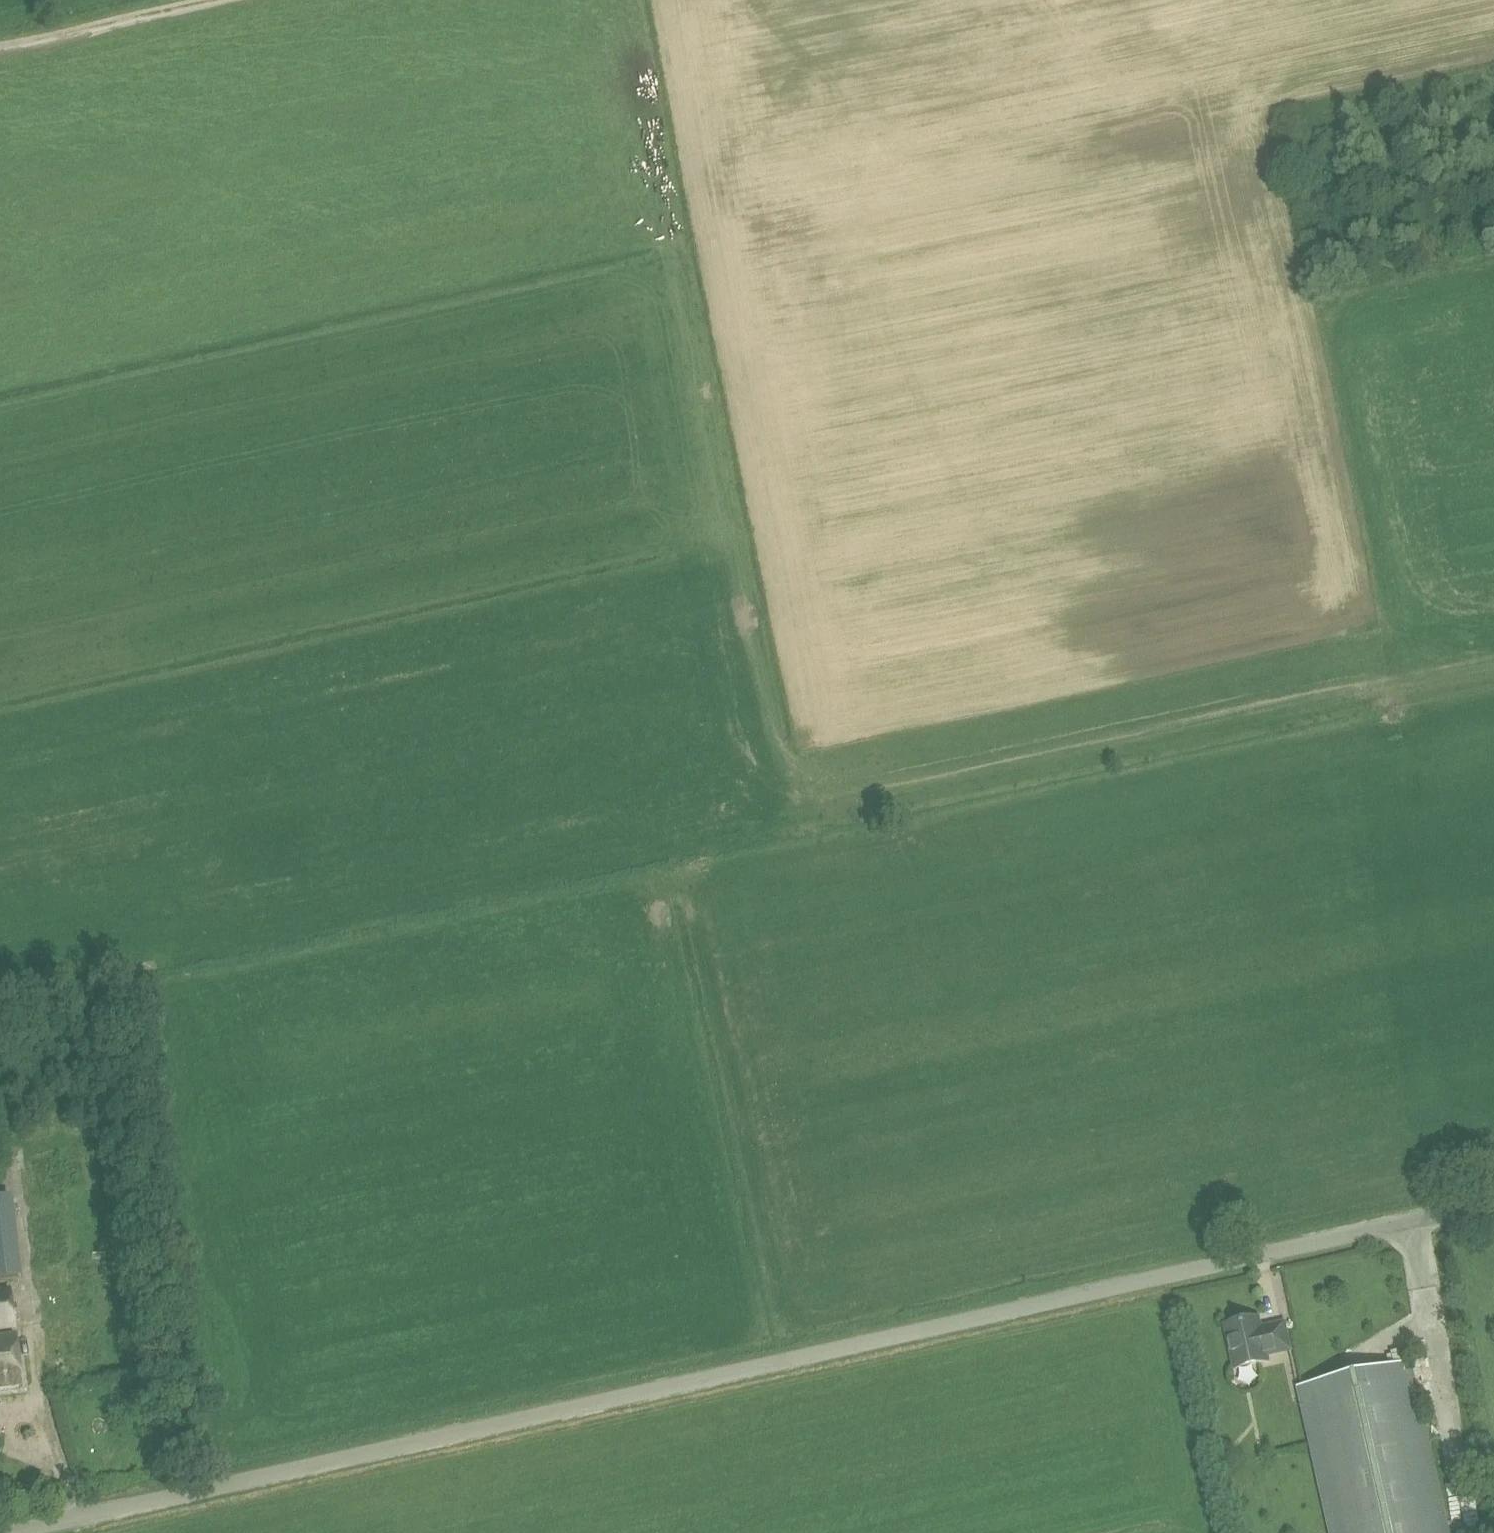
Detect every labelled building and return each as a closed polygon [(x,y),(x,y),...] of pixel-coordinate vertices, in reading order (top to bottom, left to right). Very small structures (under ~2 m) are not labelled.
[(0,1289),(0,1330),(15,1328),(13,1311),(10,1288),(0,1289)] [(1290,1349),(1284,1324),(1268,1327),(1269,1329),(1261,1331),(1258,1318),(1227,1324),(1236,1368),(1268,1361),(1266,1354),(1290,1349)] [(15,1334),(0,1336),(0,1387),(21,1385),(15,1334)] [(1412,1360),(1300,1378),(1321,1506),(1327,1505),(1329,1519),(1385,1510),(1387,1523),(1413,1519),(1412,1510),(1435,1507),(1412,1360)]
